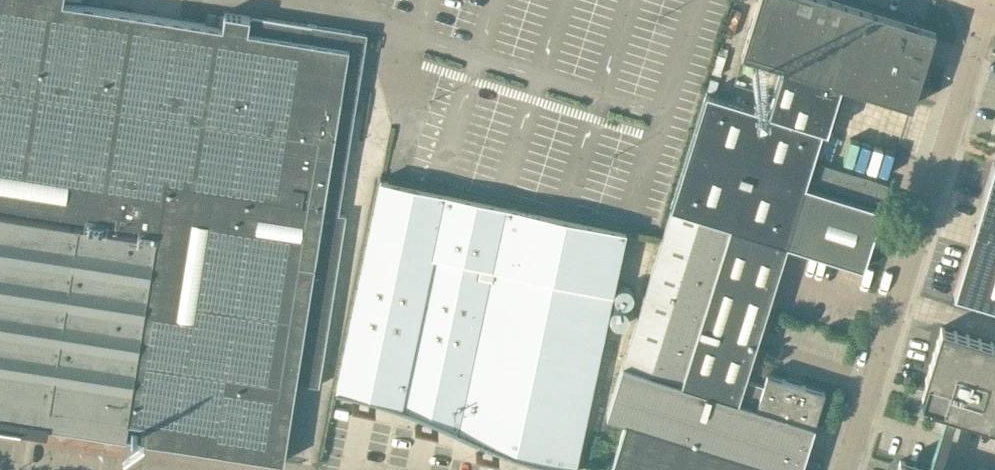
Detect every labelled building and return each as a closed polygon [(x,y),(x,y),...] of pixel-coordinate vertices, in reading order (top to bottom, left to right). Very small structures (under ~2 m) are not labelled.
[(159,227),(157,237),(125,434),(124,435),(141,438),(141,439),(284,461),(317,253),(350,45),(265,32),(248,29),(250,16),(224,11),(222,25),(63,0),(0,0),(0,202),(159,227)] [(600,438),(618,444),(610,469),(800,469),(825,390),(824,390),(767,372),(764,384),(745,377),(788,243),(864,266),(870,248),(876,228),(876,226),(882,208),(805,184),(823,128),(827,129),(841,82),(912,104),(927,56),(935,29),(871,10),(839,0),(758,0),(742,52),(778,63),(783,64),(768,112),(761,109),(707,92),(701,109),(689,148),(671,206),(622,366),(614,390),(607,415),(600,438)] [(954,292),(994,304),(994,156),(990,170),(976,218),(954,292)] [(889,182),(820,161),(815,180),(883,201),(889,182)] [(381,178),(337,387),(336,387),(336,388),(343,390),(359,394),(374,398),(389,403),(404,408),(419,413),(434,420),(449,426),(463,433),(475,439),(488,444),(494,446),(517,455),(529,459),(547,464),(565,469),(572,469),(576,469),(575,469),(625,230),(381,178)] [(47,422),(46,423),(47,423),(48,422),(106,431),(115,432),(125,434),(157,237),(0,212),(0,414),(47,422)] [(994,426),(994,342),(941,326),(924,383),(927,384),(926,389),(933,403),(938,405),(937,408),(994,426)] [(927,468),(900,459),(897,469),(935,469),(927,468)]
